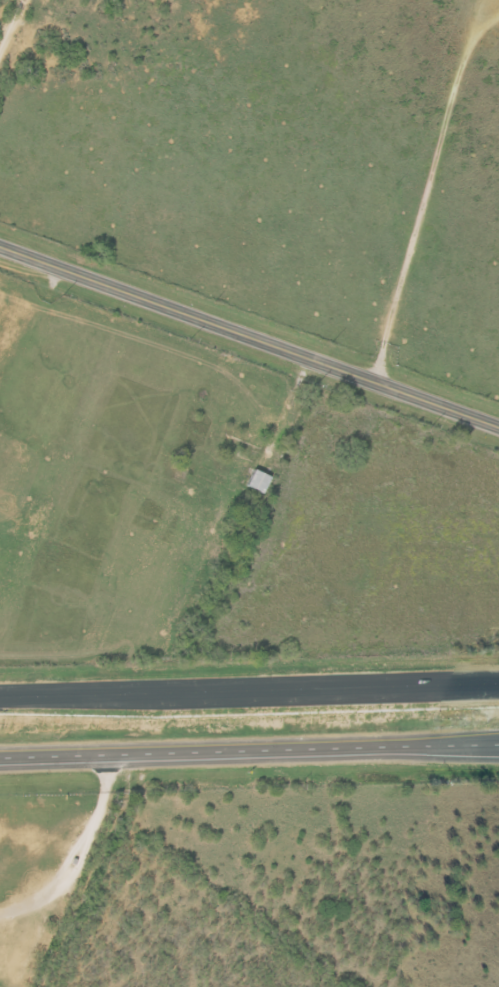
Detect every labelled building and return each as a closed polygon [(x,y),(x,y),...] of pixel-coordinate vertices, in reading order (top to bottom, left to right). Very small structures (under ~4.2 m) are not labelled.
[(260,493),(267,477),(249,469),(242,486),(260,493)]
